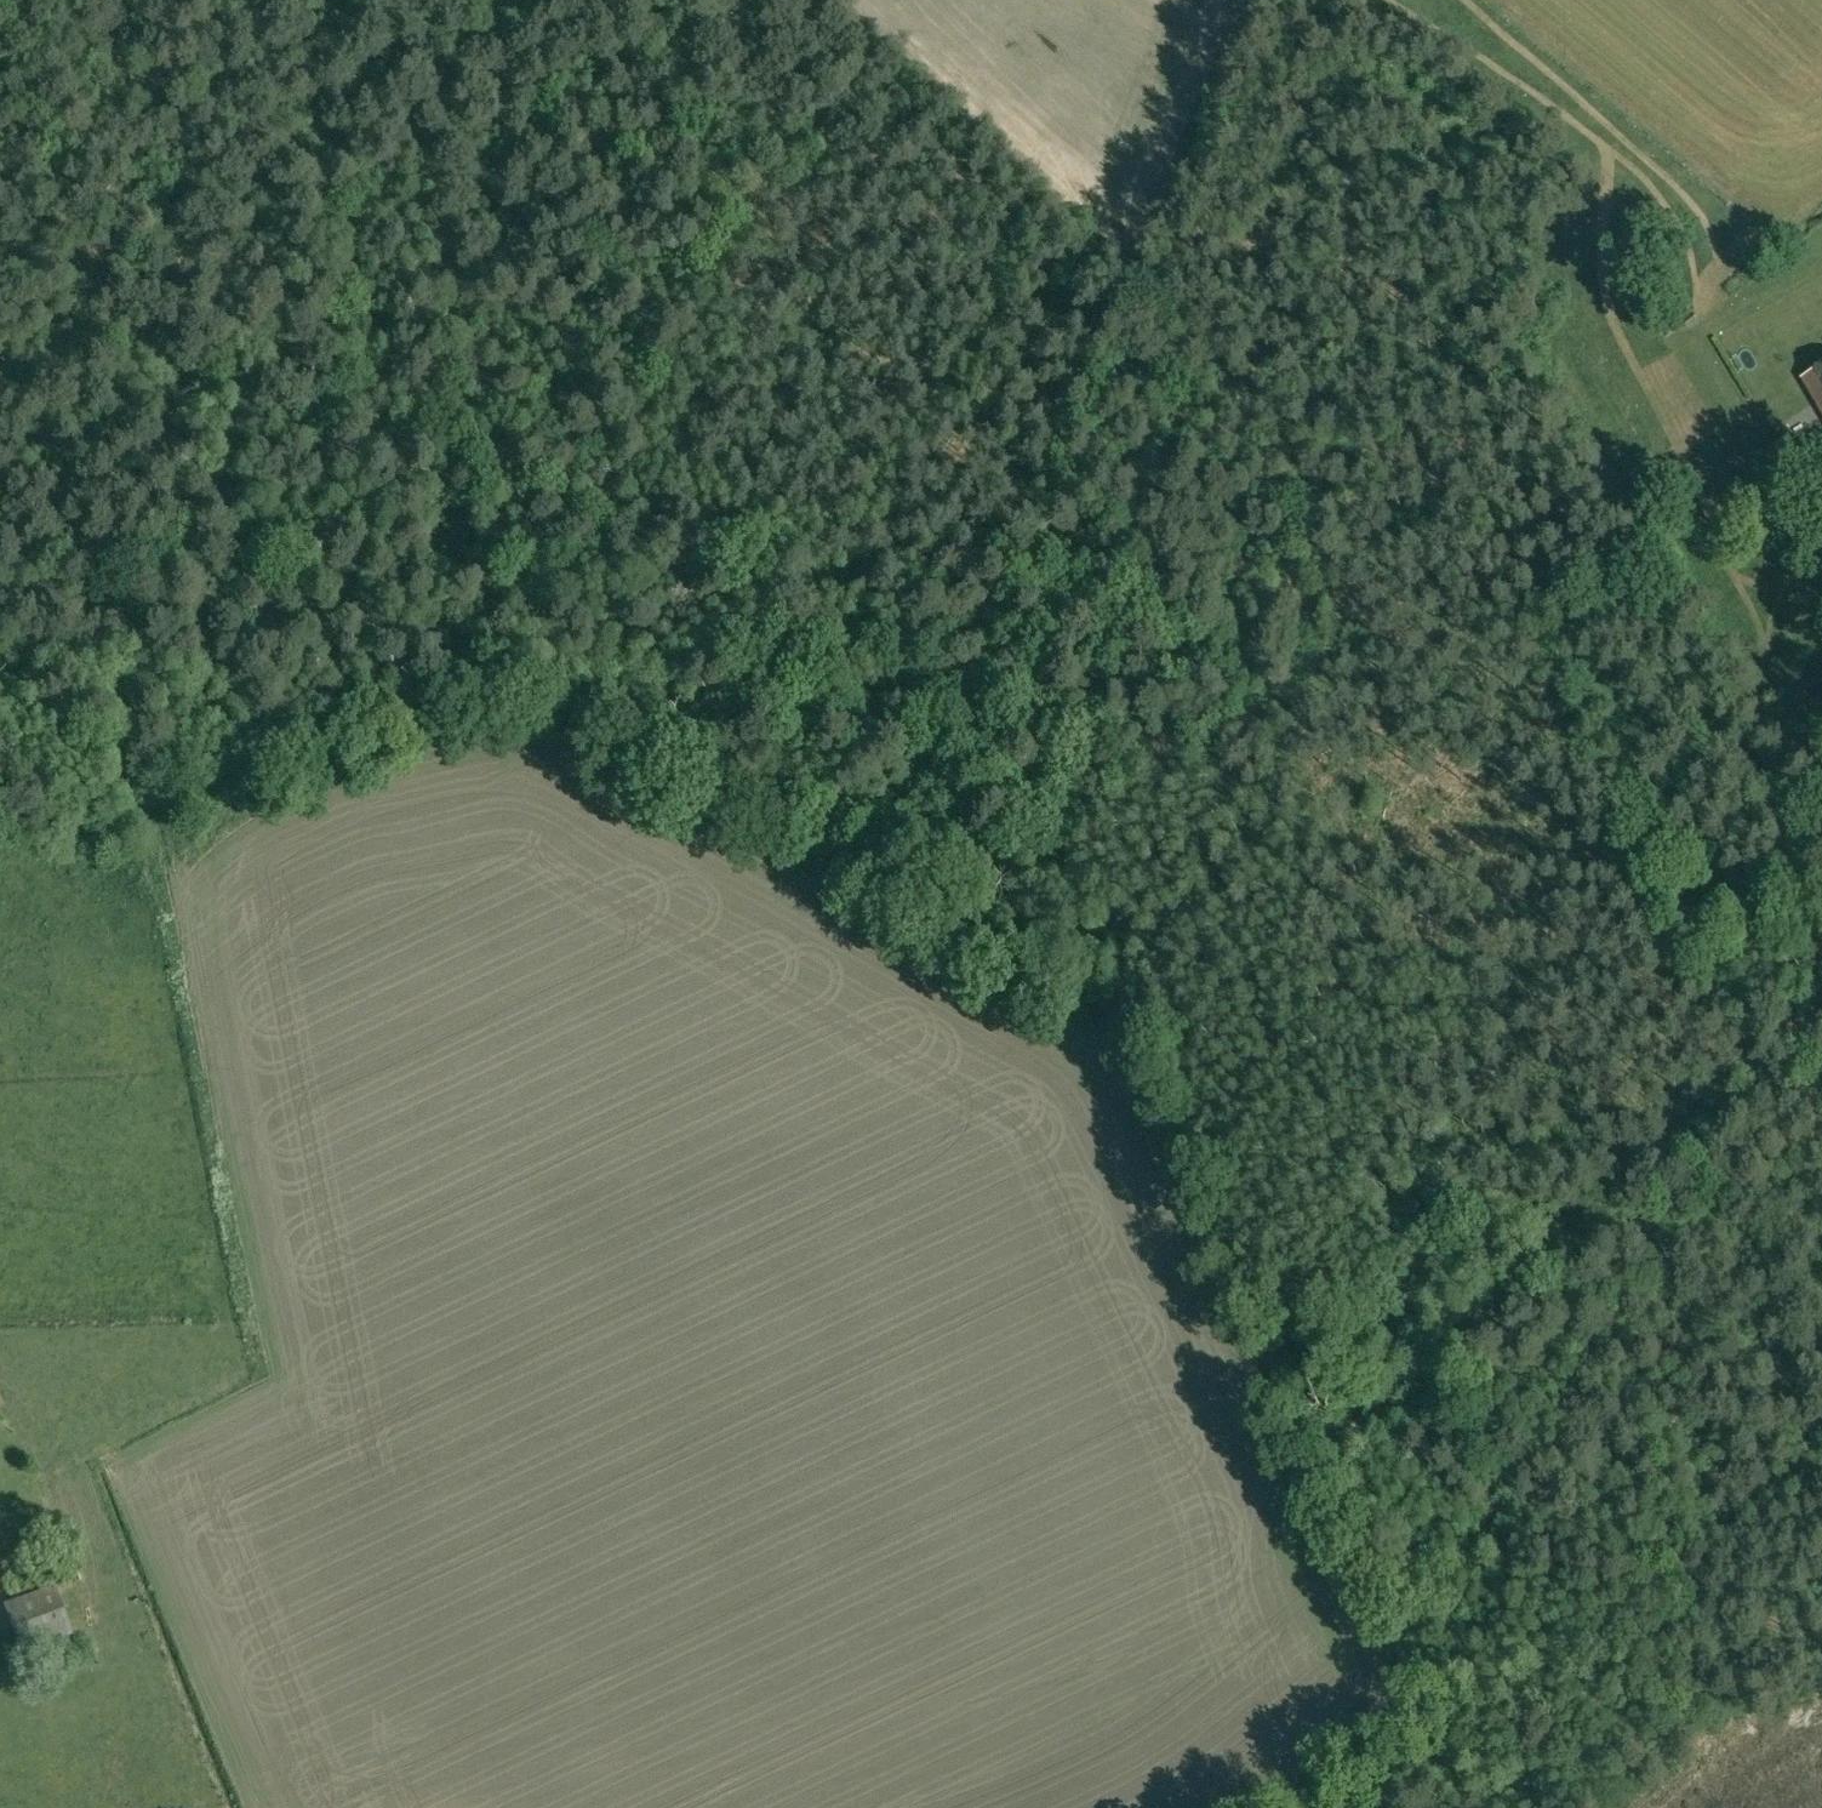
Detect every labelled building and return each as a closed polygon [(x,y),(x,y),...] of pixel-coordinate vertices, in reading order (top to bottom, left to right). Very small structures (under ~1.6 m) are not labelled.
[(1802,378),(1821,413),(1821,366),(1802,378)] [(47,1677),(64,1671),(57,1652),(40,1659),(47,1677)]
